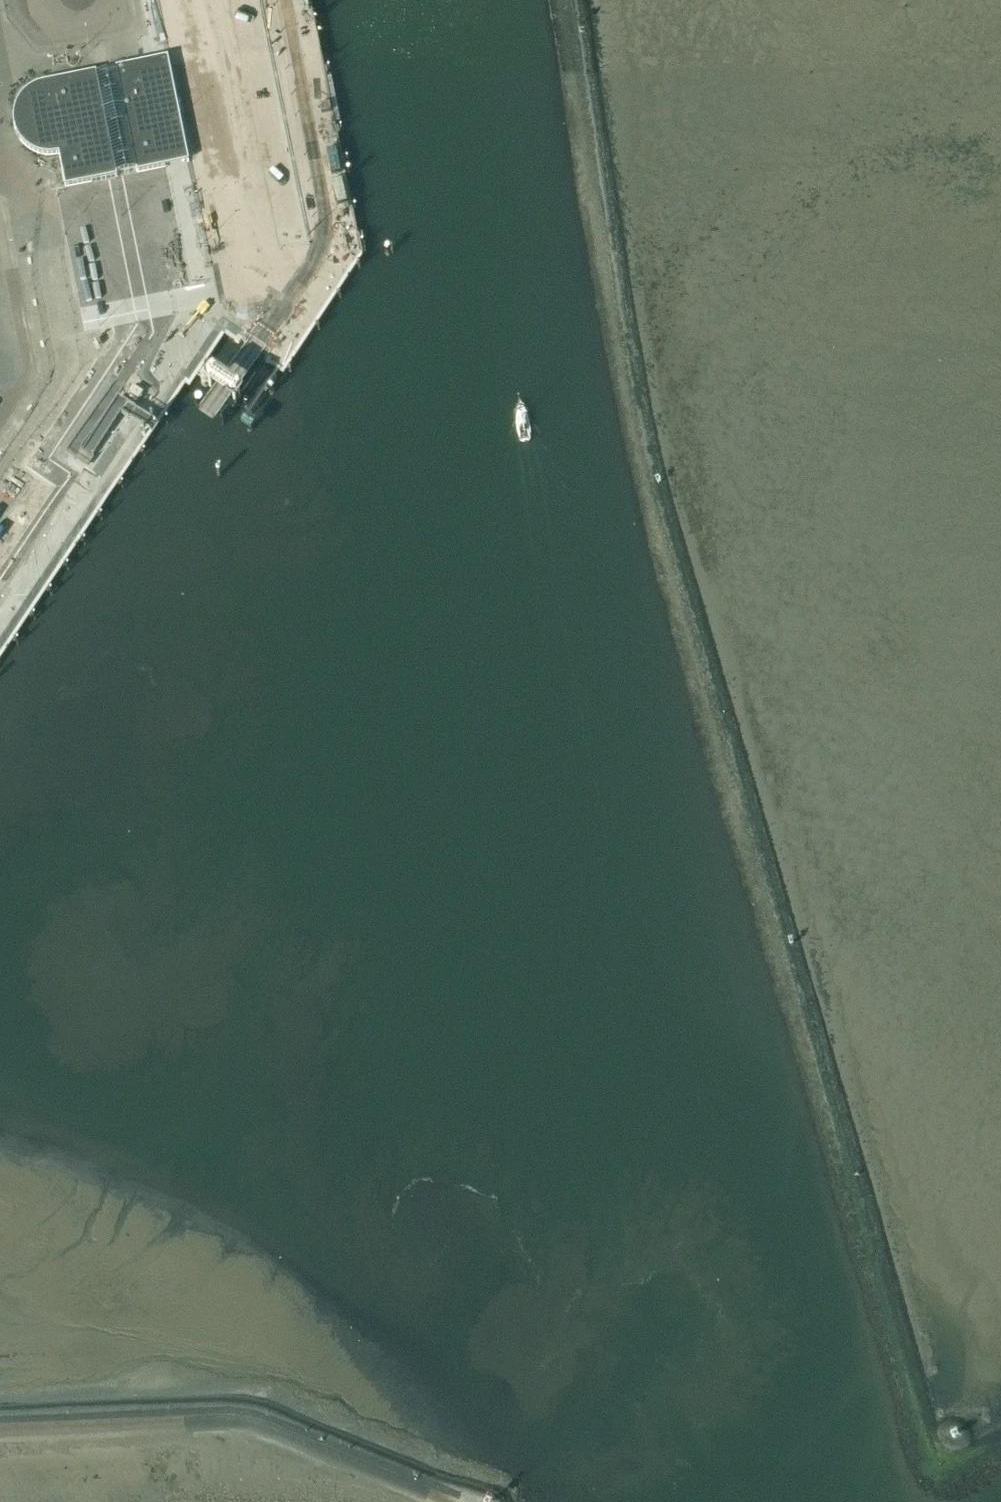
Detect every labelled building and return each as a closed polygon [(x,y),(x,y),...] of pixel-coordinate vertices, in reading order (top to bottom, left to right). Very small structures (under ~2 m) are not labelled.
[(108,70),(43,84),(33,87),(25,92),(19,100),(15,109),(13,118),(14,128),(17,137),(23,145),(30,151),(39,155),(49,157),(59,156),(65,188),(104,181),(115,179),(126,176),(165,168),(182,165),(189,163),(168,58),(161,59),(108,70)] [(209,389),(233,405),(234,405),(234,404),(235,404),(236,404),(237,404),(241,399),(241,398),(240,398),(240,397),(240,396),(240,395),(216,379),(215,379),(214,379),(213,379),(213,380),(213,379),(212,379),(209,385),(209,386),(209,387),(210,388),(209,388),(209,389)] [(137,402),(143,393),(134,388),(129,396),(137,402)]
